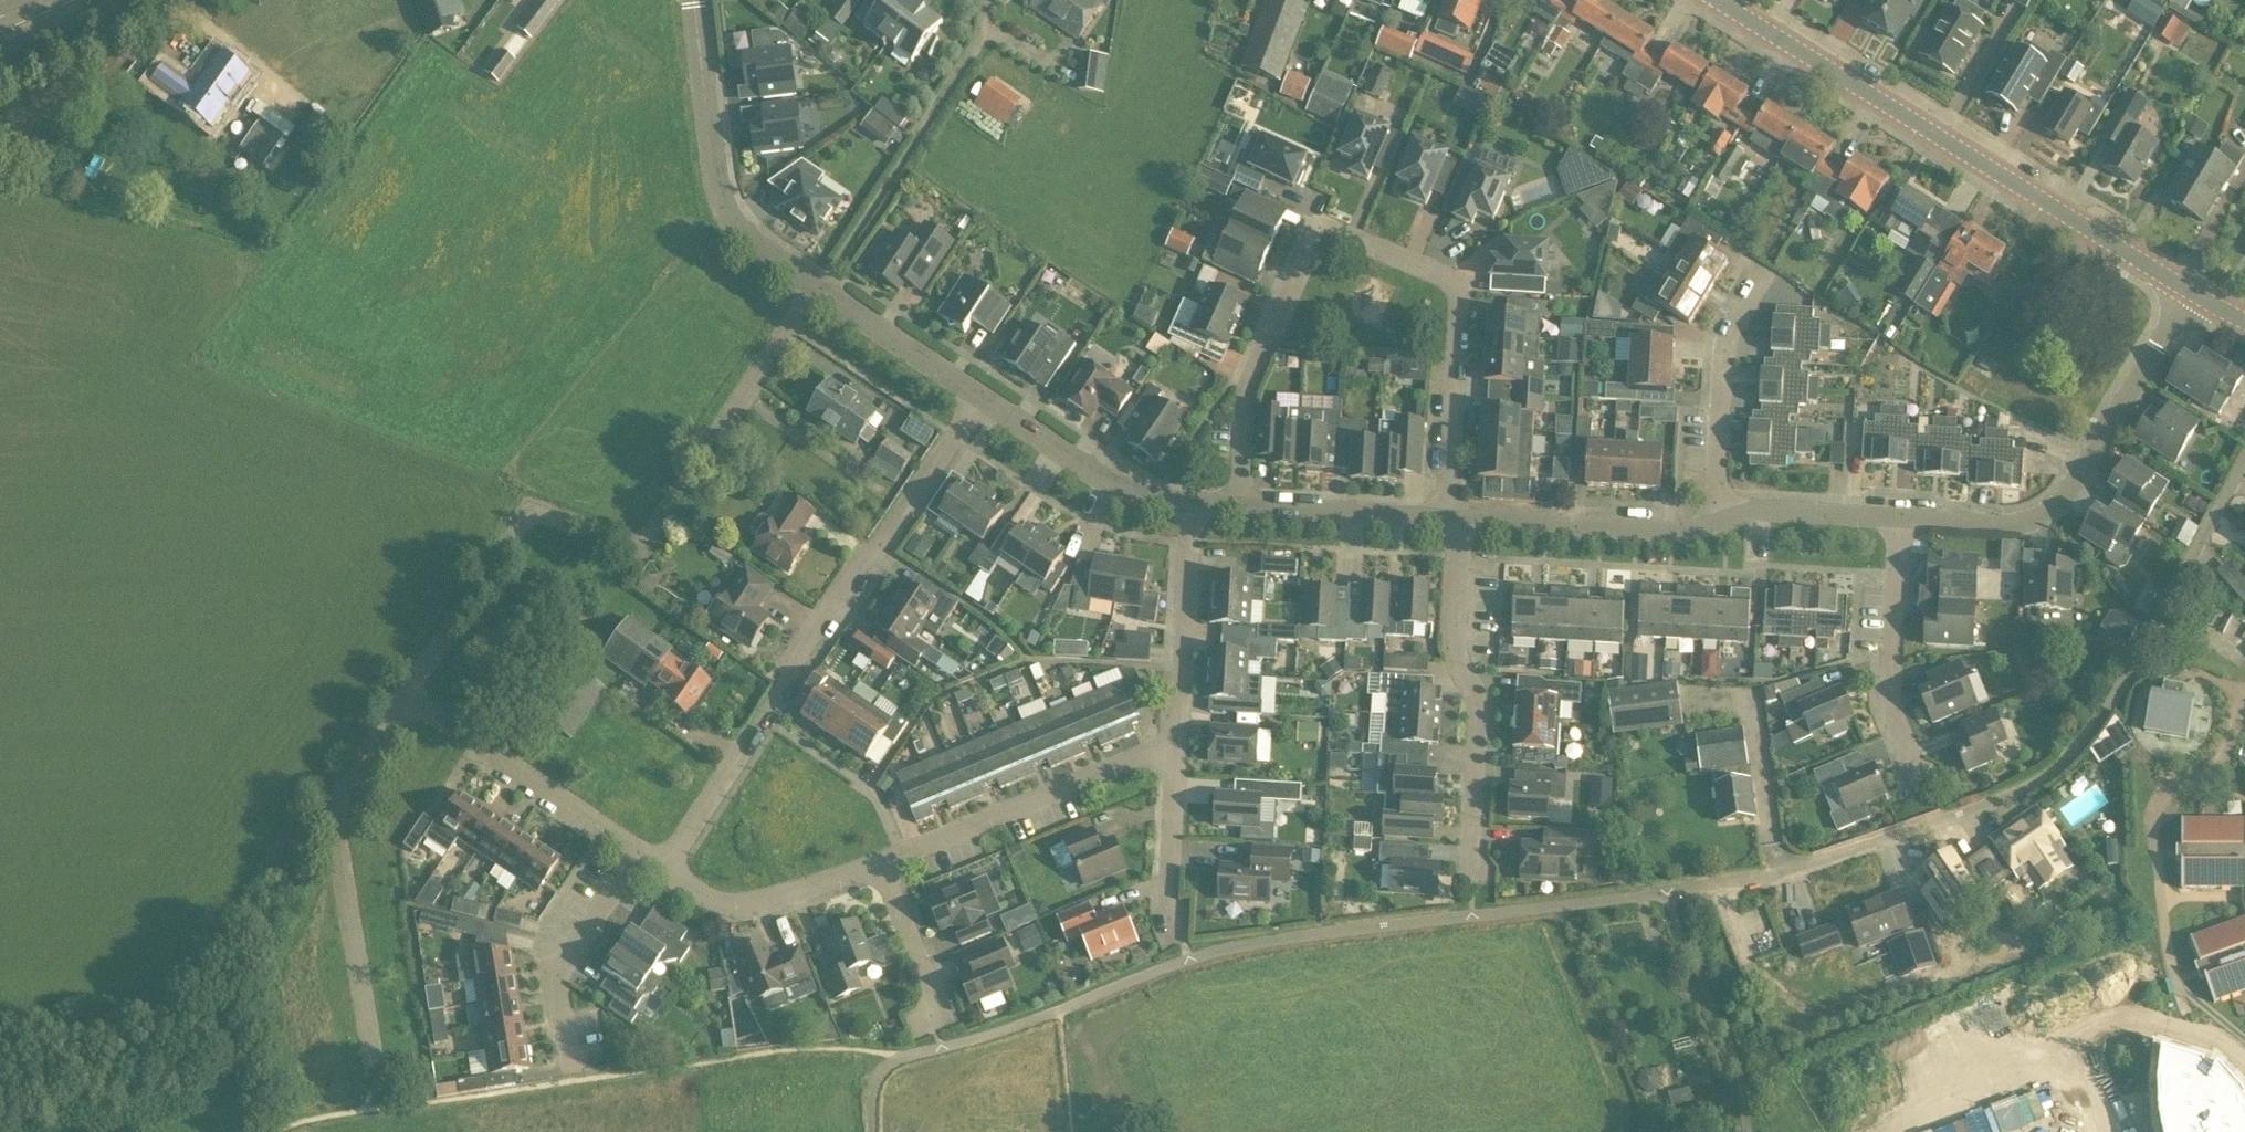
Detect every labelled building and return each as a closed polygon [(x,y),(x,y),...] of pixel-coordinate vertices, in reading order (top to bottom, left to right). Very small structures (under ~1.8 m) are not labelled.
[(427,31),(450,23),(448,19),(461,14),(456,0),(448,0),(442,2),(441,0),(416,0),(427,31)] [(554,0),(537,0),(516,29),(530,39),(557,3),(554,0)] [(861,5),(853,0),(841,0),(828,18),(844,29),(861,5)] [(856,16),(866,24),(865,26),(888,44),(919,3),(915,0),(868,0),(856,16)] [(1077,41),(1102,4),(1096,0),(1036,0),(1030,8),(1077,41)] [(1278,82),(1307,6),(1292,0),(1271,0),(1246,70),(1278,82)] [(1370,1),(1369,4),(1382,9),(1386,0),(1367,0),(1370,1)] [(1442,18),(1437,30),(1453,37),(1458,24),(1469,29),(1481,0),(1449,0),(1448,4),(1444,3),(1439,16),(1442,18)] [(1538,8),(1534,14),(1554,27),(1568,4),(1562,0),(1524,0),(1538,8)] [(1554,27),(1544,44),(1546,45),(1542,52),(1552,58),(1557,49),(1561,51),(1570,35),(1565,33),(1570,24),(1574,27),(1576,24),(1579,18),(1608,36),(1622,14),(1599,0),(1585,0),(1579,10),(1568,4),(1554,27)] [(1862,23),(1894,42),(1909,18),(1912,19),(1923,0),(1876,0),(1862,23)] [(2034,0),(2009,0),(2027,11),(2034,0)] [(2100,15),(2112,23),(2116,17),(2121,20),(2127,12),(2122,8),(2127,0),(2109,0),(2100,15)] [(2127,12),(2153,29),(2164,13),(2144,0),(2134,0),(2127,12)] [(2161,8),(2166,0),(2148,0),(2161,8)] [(943,22),(919,3),(888,44),(913,62),(922,50),(930,57),(939,37),(934,34),(943,22)] [(1949,11),(1920,58),(1953,78),(1981,30),(1976,27),(1982,18),(1959,4),(1954,14),(1949,11)] [(2186,7),(2181,17),(2199,27),(2206,15),(2194,8),(2193,11),(2186,7)] [(1622,14),(1608,36),(1601,48),(1630,66),(1624,76),(1630,79),(1623,90),(1631,95),(1655,56),(1645,50),(1655,34),(1622,14)] [(2167,16),(2155,35),(2169,44),(2181,25),(2167,16)] [(1384,29),(1376,48),(1410,63),(1418,43),(1384,29)] [(778,34),(771,34),(771,33),(754,35),(757,54),(744,56),(748,88),(761,86),(762,99),(796,95),(789,40),(784,36),(778,34)] [(1424,36),(1417,51),(1466,76),(1474,61),(1424,36)] [(1508,80),(1521,55),(1496,43),(1484,67),(1508,80)] [(1665,63),(1655,56),(1631,95),(1639,100),(1646,89),(1651,93),(1664,71),(1695,90),(1708,67),(1675,47),(1665,63)] [(2015,51),(1987,98),(1990,100),(1989,105),(2000,111),(2004,109),(2017,116),(2031,93),(2044,101),(2066,66),(2051,57),(2049,61),(2029,49),(2024,56),(2015,51)] [(497,84),(515,61),(501,50),(483,73),(497,84)] [(213,51),(190,83),(162,64),(148,83),(211,129),(249,77),(213,51)] [(1109,57),(1081,53),(1076,91),(1104,95),(1109,57)] [(2075,54),(2060,78),(2073,86),(2088,62),(2075,54)] [(1376,66),(1365,92),(1382,99),(1393,73),(1376,66)] [(1714,70),(1700,93),(1691,107),(1718,124),(1723,116),(1740,126),(1747,115),(1737,108),(1748,91),(1714,70)] [(1288,73),(1280,95),(1303,104),(1311,82),(1288,73)] [(1487,75),(1479,87),(1496,98),(1504,85),(1487,75)] [(1025,113),(1017,108),(1022,101),(992,80),(974,105),(1005,126),(1005,125),(1013,130),(1025,113)] [(1462,86),(1453,107),(1481,119),(1490,98),(1462,86)] [(1316,89),(1306,112),(1336,125),(1346,102),(1316,89)] [(2112,119),(2126,127),(2105,165),(2136,183),(2158,145),(2133,131),(2149,103),(2128,91),(2112,119)] [(2096,102),(2090,113),(2064,97),(2042,132),(2068,148),(2082,125),(2093,132),(2108,109),(2096,102)] [(883,99),(875,109),(900,128),(908,117),(883,99)] [(802,149),(798,117),(797,104),(763,108),(765,121),(752,123),(756,155),(802,149)] [(1779,161),(1780,158),(1787,147),(1801,125),(1768,104),(1758,121),(1747,115),(1740,126),(1755,136),(1750,143),(1779,161)] [(1659,133),(1669,139),(1682,116),(1672,110),(1659,133)] [(899,131),(873,112),(860,130),(886,149),(899,131)] [(1357,116),(1340,155),(1356,162),(1351,174),(1368,181),(1376,161),(1392,167),(1404,136),(1357,116)] [(294,147),(259,121),(238,150),(273,176),(294,147)] [(1801,125),(1787,147),(1780,158),(1810,176),(1803,188),(1808,191),(1801,201),(1811,207),(1835,169),(1824,162),(1834,145),(1801,125)] [(1719,131),(1710,145),(1723,153),(1732,139),(1719,131)] [(1267,175),(1293,187),(1295,184),(1298,186),(1304,172),(1301,170),(1306,158),(1278,146),(1280,142),(1266,136),(1264,139),(1254,135),(1236,176),(1261,187),(1267,175)] [(1415,141),(1399,179),(1415,186),(1410,198),(1426,205),(1435,185),(1446,190),(1457,163),(1446,158),(1447,154),(1415,141)] [(1744,153),(1732,145),(1712,177),(1725,185),(1744,153)] [(2214,160),(2184,213),(2202,224),(2233,171),(2236,173),(2244,158),(2244,157),(2224,145),(2215,161),(2214,160)] [(2184,213),(2214,160),(2195,150),(2165,203),(2184,213)] [(1835,169),(1811,207),(1824,216),(1834,200),(1864,218),(1888,179),(1855,159),(1845,175),(1835,169)] [(841,202),(817,186),(824,175),(802,161),(768,184),(786,197),(777,210),(818,237),(841,202)] [(1463,161),(1450,192),(1464,198),(1456,217),(1472,224),(1477,212),(1493,219),(1510,181),(1463,161)] [(1201,187),(1230,196),(1235,180),(1206,171),(1201,187)] [(1230,229),(1271,247),(1282,223),(1265,216),(1262,211),(1266,202),(1235,188),(1229,201),(1241,206),(1230,229)] [(1908,191),(1894,213),(1888,210),(1879,224),(1892,232),(1901,219),(1920,231),(1908,250),(1935,266),(1955,233),(1942,225),(1948,216),(1935,208),(1908,191)] [(1792,224),(1799,228),(1806,216),(1799,212),(1792,224)] [(1726,262),(1715,255),(1724,240),(1689,218),(1668,253),(1680,261),(1679,261),(1714,282),(1726,262)] [(899,290),(918,262),(932,272),(952,242),(925,225),(913,244),(897,233),(871,272),(899,290)] [(1621,229),(1610,227),(1607,241),(1618,243),(1621,229)] [(1230,229),(1220,252),(1208,247),(1202,260),(1234,274),(1238,265),(1243,264),(1260,272),(1271,247),(1230,229)] [(1173,231),(1166,249),(1188,259),(1196,241),(1173,231)] [(1956,240),(1938,270),(1935,268),(1921,292),(1943,305),(1954,288),(1949,284),(1952,279),(1959,284),(1963,278),(1961,277),(1963,273),(1990,290),(1994,281),(2001,270),(1996,267),(2005,252),(1979,236),(1971,249),(1956,240)] [(1493,259),(1492,277),(1512,278),(1511,293),(1544,295),(1547,244),(1505,242),(1504,259),(1493,259)] [(1679,261),(1667,281),(1667,282),(1701,303),(1714,282),(1679,261)] [(1246,302),(1211,286),(1217,272),(1204,267),(1196,285),(1198,286),(1198,289),(1199,292),(1202,295),(1206,296),(1201,309),(1237,324),(1246,302)] [(1655,273),(1641,295),(1688,324),(1701,303),(1667,282),(1667,281),(1655,273)] [(964,334),(973,320),(992,333),(1009,308),(990,295),(991,294),(964,276),(937,315),(964,334)] [(1177,339),(1201,350),(1206,338),(1227,347),(1237,324),(1201,309),(1184,301),(1169,336),(1177,339)] [(1489,313),(1488,337),(1525,339),(1539,340),(1540,318),(1548,319),(1549,303),(1507,301),(1506,314),(1489,313)] [(1776,308),(1775,335),(1831,338),(1831,328),(1820,327),(1820,321),(1812,321),(1813,311),(1776,308)] [(1002,361),(1030,379),(1040,365),(1046,363),(1058,371),(1076,345),(1048,326),(1042,335),(1026,324),(1002,361)] [(1632,342),(1631,364),(1671,366),(1673,342),(1636,340),(1637,328),(1616,326),(1615,341),(1632,342)] [(1831,338),(1775,335),(1773,361),(1802,363),(1810,364),(1810,353),(1818,354),(1819,349),(1830,350),(1831,338)] [(1488,337),(1487,360),(1524,362),(1525,339),(1488,337)] [(1582,352),(1582,343),(1567,342),(1566,351),(1582,352)] [(2168,384),(2208,408),(2217,393),(2229,400),(2242,378),(2230,371),(2231,369),(2203,352),(2196,364),(2184,357),(2168,384)] [(1286,356),(1276,356),(1275,367),(1286,367),(1286,356)] [(1524,362),(1487,360),(1485,382),(1522,384),(1524,362)] [(1765,360),(1763,387),(1818,391),(1819,380),(1809,379),(1809,374),(1801,373),(1802,363),(1773,361),(1765,360)] [(1116,416),(1132,393),(1114,382),(1115,381),(1088,363),(1064,400),(1090,418),(1099,404),(1116,416)] [(1405,363),(1405,380),(1426,380),(1427,364),(1405,363)] [(1631,364),(1629,388),(1606,386),(1606,396),(1584,395),(1584,401),(1617,403),(1631,403),(1674,406),(1675,384),(1670,383),(1671,366),(1631,364)] [(1343,376),(1343,366),(1332,366),(1331,375),(1343,376)] [(867,428),(877,413),(830,382),(809,414),(855,445),(859,439),(869,446),(877,435),(867,428)] [(1522,384),(1522,398),(1545,400),(1545,385),(1522,384)] [(1185,418),(1158,400),(1162,393),(1151,386),(1135,408),(1146,415),(1128,443),(1156,462),(1185,418)] [(1763,387),(1762,413),(1790,416),(1798,416),(1799,406),(1807,407),(1807,402),(1818,403),(1818,391),(1763,387)] [(1276,395),(1276,409),(1262,408),(1259,457),(1272,458),(1271,466),(1298,468),(1302,410),(1300,410),(1301,396),(1276,395)] [(1545,400),(1522,398),(1521,411),(1483,409),(1482,432),(1532,435),(1533,415),(1544,415),(1545,400)] [(2135,439),(2174,463),(2198,423),(2170,406),(2162,418),(2151,411),(2135,439)] [(1882,407),(1881,417),(1875,417),(1875,425),(1864,424),(1862,461),(1889,462),(1893,408),(1882,407)] [(1654,409),(1640,408),(1640,420),(1654,421),(1654,409)] [(1893,408),(1889,462),(1916,464),(1918,435),(1919,427),(1909,427),(1909,419),(1903,418),(1904,408),(1893,408)] [(1302,410),(1298,468),(1306,468),(1306,473),(1321,474),(1321,469),(1325,469),(1327,438),(1339,439),(1341,421),(1341,413),(1302,410)] [(1790,416),(1762,413),(1754,413),(1752,440),(1807,443),(1807,433),(1797,432),(1797,426),(1790,426),(1790,416)] [(902,433),(926,449),(936,434),(911,418),(902,433)] [(1918,435),(1916,464),(1915,473),(1942,474),(1946,420),(1934,419),(1934,429),(1928,429),(1928,436),(1918,435)] [(1578,420),(1576,445),(1591,445),(1592,421),(1590,421),(1578,420)] [(1946,420),(1942,474),(1968,476),(1971,448),(1973,421),(1956,420),(1946,420)] [(1341,421),(1339,439),(1339,448),(1352,449),(1350,479),(1377,481),(1379,441),(1367,440),(1368,423),(1341,421)] [(1379,441),(1377,481),(1403,483),(1405,452),(1419,453),(1420,426),(1380,424),(1379,441)] [(1971,448),(1968,476),(1968,485),(1995,486),(1998,432),(1986,431),(1986,441),(1981,440),(1981,448),(1971,448)] [(1532,435),(1482,432),(1481,456),(1531,458),(1532,435)] [(1998,432),(1995,486),(2021,488),(2024,451),(2013,450),(2014,442),(2008,442),(2009,432),(1998,432)] [(1614,447),(1611,488),(1636,490),(1638,448),(1637,448),(1638,434),(1627,433),(1626,447),(1614,447)] [(1571,447),(1572,438),(1557,437),(1556,446),(1571,447)] [(1807,443),(1752,440),(1750,467),(1786,469),(1787,458),(1795,459),(1795,455),(1806,455),(1807,443)] [(894,485),(905,469),(913,457),(888,441),(869,468),(883,477),(883,478),(894,485)] [(1847,465),(1847,443),(1835,443),(1835,465),(1847,465)] [(1614,447),(1591,445),(1576,445),(1575,471),(1588,472),(1587,487),(1611,488),(1614,447)] [(1662,449),(1638,448),(1636,490),(1660,491),(1662,449)] [(1481,456),(1480,479),(1490,479),(1489,501),(1535,504),(1536,482),(1530,481),(1531,458),(1481,456)] [(2167,486),(2153,478),(2127,461),(2110,489),(2122,497),(2115,507),(2144,524),(2167,486)] [(962,527),(987,490),(978,484),(973,491),(961,483),(948,502),(937,495),(927,511),(939,519),(942,514),(962,527)] [(996,496),(987,490),(962,527),(983,541),(1003,511),(991,503),(996,496)] [(791,497),(776,521),(774,520),(773,522),(763,516),(760,517),(753,528),(753,531),(763,537),(754,550),(789,573),(809,543),(798,536),(813,512),(791,497)] [(2144,524),(2115,507),(2109,518),(2097,511),(2080,538),(2104,552),(2106,562),(2119,570),(2126,568),(2132,557),(2129,548),(2144,524)] [(1024,569),(1049,531),(1040,525),(1035,533),(1023,525),(1003,555),(1024,569)] [(1049,531),(1024,569),(1044,582),(1041,587),(1050,594),(1067,569),(1058,563),(1065,553),(1053,545),(1058,538),(1049,531)] [(2003,572),(2022,573),(2023,542),(2004,541),(2003,572)] [(979,569),(990,552),(980,545),(969,562),(979,569)] [(1095,556),(1090,590),(1077,588),(1073,610),(1087,612),(1089,600),(1115,604),(1122,560),(1095,556)] [(1942,600),(1975,602),(1977,558),(1931,556),(1930,588),(1943,589),(1942,600)] [(1262,559),(1261,574),(1296,576),(1297,561),(1262,559)] [(1122,560),(1115,604),(1140,608),(1138,621),(1154,624),(1159,596),(1144,594),(1149,565),(1122,560)] [(2025,608),(2070,611),(2072,563),(2041,562),(2040,575),(2027,574),(2025,608)] [(2228,562),(2216,573),(2244,606),(2244,581),(2228,562)] [(730,592),(725,601),(719,597),(707,616),(713,619),(711,622),(749,648),(769,618),(756,609),(771,587),(746,571),(731,593),(730,592)] [(1212,576),(1211,600),(1251,602),(1253,578),(1212,576)] [(890,605),(923,628),(931,617),(944,625),(958,603),(936,588),(929,599),(905,583),(890,605)] [(1389,599),(1386,628),(1385,637),(1414,638),(1415,625),(1426,626),(1429,586),(1402,585),(1401,600),(1389,599)] [(1666,640),(1668,597),(1660,596),(1660,587),(1641,586),(1638,638),(1666,640)] [(1072,588),(1065,587),(1053,612),(1067,614),(1072,588)] [(1347,606),(1347,641),(1366,642),(1367,627),(1386,628),(1389,599),(1389,588),(1363,587),(1362,602),(1348,601),(1347,606)] [(1540,641),(1543,598),(1534,597),(1535,588),(1515,587),(1512,640),(1540,641)] [(1347,641),(1347,606),(1335,605),(1336,590),(1309,588),(1307,628),(1319,628),(1318,642),(1347,643),(1347,641)] [(1668,597),(1666,640),(1693,642),(1696,589),(1677,588),(1677,597),(1668,597)] [(1551,598),(1543,598),(1540,641),(1567,643),(1570,590),(1552,589),(1551,598)] [(1696,589),(1693,642),(1720,643),(1723,600),(1714,599),(1715,590),(1696,589)] [(1589,591),(1570,590),(1567,643),(1595,644),(1597,601),(1589,601),(1589,591)] [(1723,600),(1720,643),(1748,645),(1751,592),(1732,591),(1731,600),(1723,600)] [(1597,601),(1595,644),(1622,646),(1625,593),(1606,592),(1605,602),(1597,601)] [(1791,650),(1794,594),(1767,593),(1765,629),(1775,630),(1775,638),(1780,638),(1779,649),(1791,650)] [(1821,596),(1794,594),(1791,650),(1802,650),(1802,639),(1808,640),(1808,632),(1818,632),(1821,596)] [(1818,632),(1817,640),(1817,651),(1828,652),(1828,641),(1834,641),(1835,633),(1846,634),(1848,597),(1821,596),(1818,632)] [(1251,602),(1211,600),(1209,624),(1250,626),(1251,602)] [(1975,602),(1942,600),(1941,614),(1928,614),(1927,645),(1973,647),(1975,602)] [(923,628),(890,605),(876,627),(900,643),(892,655),(914,669),(929,647),(916,639),(923,628)] [(970,614),(965,610),(962,615),(967,618),(970,614)] [(2126,612),(2110,613),(2100,631),(2113,646),(2129,645),(2138,627),(2126,612)] [(683,668),(666,656),(670,649),(626,619),(600,656),(644,687),(646,684),(663,696),(662,699),(685,715),(708,683),(685,667),(683,668)] [(676,632),(680,625),(670,619),(666,625),(676,632)] [(1260,627),(1260,640),(1277,641),(1298,642),(1298,628),(1271,627),(1260,626),(1260,627)] [(879,648),(858,634),(849,647),(870,661),(871,660),(879,648)] [(1058,640),(1057,656),(1091,657),(1091,641),(1058,640)] [(1208,651),(1207,675),(1247,677),(1248,664),(1257,665),(1258,660),(1276,661),(1277,641),(1260,640),(1246,640),(1245,653),(1221,652),(1208,651)] [(1119,645),(1118,660),(1151,663),(1152,647),(1119,645)] [(879,648),(871,660),(887,671),(895,659),(879,648)] [(1648,657),(1631,656),(1630,684),(1647,684),(1648,657)] [(1384,671),(1406,673),(1407,658),(1384,657),(1384,671)] [(1777,659),(1755,658),(1754,681),(1776,682),(1777,659)] [(1511,659),(1511,668),(1525,669),(1525,660),(1511,659)] [(1935,723),(1977,705),(1959,663),(1929,676),(1934,689),(1922,694),(1935,723)] [(535,715),(571,740),(606,690),(569,665),(535,715)] [(1045,678),(1039,665),(1030,669),(1035,682),(1045,678)] [(1075,678),(1070,667),(1062,671),(1066,682),(1075,678)] [(1098,691),(1119,741),(1135,734),(1132,726),(1140,722),(1129,694),(1142,688),(1135,671),(1118,670),(1123,681),(1098,691)] [(823,732),(850,692),(819,671),(802,696),(811,703),(802,717),(823,732)] [(1018,671),(1004,677),(1008,687),(1022,681),(1018,671)] [(1247,677),(1207,675),(1205,699),(1236,701),(1235,714),(1262,716),(1264,678),(1247,677)] [(1384,715),(1440,719),(1442,693),(1411,691),(1412,678),(1381,675),(1380,696),(1386,697),(1384,715)] [(1003,678),(990,683),(994,693),(1007,687),(1003,678)] [(1157,691),(1158,683),(1149,682),(1148,691),(1157,691)] [(1516,721),(1556,723),(1557,720),(1561,720),(1562,703),(1580,704),(1581,684),(1547,683),(1546,696),(1517,694),(1516,721)] [(2186,744),(2193,700),(2183,698),(2185,686),(2164,683),(2162,694),(2150,692),(2143,738),(2186,744)] [(1678,684),(1608,693),(1614,736),(1684,727),(1678,684)] [(1774,688),(1765,689),(1767,704),(1777,702),(1774,688)] [(1781,697),(1793,725),(1805,720),(1811,735),(1825,729),(1827,733),(1831,737),(1835,738),(1846,733),(1848,729),(1848,724),(1847,721),(1854,718),(1842,688),(1808,702),(1802,688),(1781,697)] [(968,691),(955,696),(958,705),(971,700),(968,691)] [(1119,741),(1098,691),(1073,702),(1090,743),(1098,739),(1102,747),(1119,741)] [(871,706),(850,692),(823,732),(845,746),(871,706)] [(1073,702),(1048,712),(1068,761),(1085,755),(1081,746),(1090,743),(1073,702)] [(871,706),(845,746),(866,761),(882,737),(893,745),(907,723),(896,716),(893,721),(871,706)] [(1068,761),(1048,712),(1022,723),(1039,764),(1048,760),(1051,768),(1068,761)] [(1992,748),(2006,742),(1994,712),(1963,725),(1968,738),(1956,743),(1969,773),(1997,761),(1992,748)] [(1384,715),(1383,735),(1382,735),(1381,747),(1363,746),(1362,754),(1363,754),(1407,757),(1408,744),(1438,746),(1440,719),(1384,715)] [(1556,723),(1516,721),(1514,749),(1540,751),(1539,765),(1554,765),(1554,769),(1566,770),(1567,759),(1558,758),(1560,724),(1556,724),(1556,723)] [(1022,723),(997,733),(1017,782),(1034,775),(1030,767),(1039,764),(1022,723)] [(1300,724),(1299,741),(1322,741),(1323,724),(1300,724)] [(1212,728),(1210,761),(1256,764),(1258,731),(1212,728)] [(1744,729),(1697,735),(1703,774),(1715,773),(1722,821),(1756,817),(1744,729)] [(997,733),(972,744),(988,785),(997,781),(1000,789),(1017,782),(997,733)] [(915,744),(918,755),(926,752),(923,741),(915,744)] [(988,785),(972,744),(946,754),(966,803),(983,796),(980,788),(988,785)] [(966,803),(946,754),(921,764),(938,806),(946,802),(950,810),(966,803)] [(1379,783),(1378,795),(1444,800),(1444,799),(1435,799),(1437,773),(1406,770),(1407,757),(1363,754),(1363,762),(1380,762),(1379,783)] [(1836,783),(1847,810),(1831,816),(1838,833),(1872,818),(1866,803),(1886,794),(1874,765),(1847,776),(1841,761),(1814,772),(1821,789),(1836,783)] [(938,806),(921,764),(896,775),(916,824),(932,817),(929,809),(938,806)] [(1550,800),(1565,801),(1567,776),(1538,774),(1537,787),(1512,786),(1510,818),(1549,820),(1550,800)] [(1592,780),(1594,807),(1604,806),(1603,780),(1592,780)] [(1271,784),(1270,802),(1301,803),(1302,786),(1271,784)] [(433,846),(446,854),(456,839),(478,806),(458,792),(436,825),(432,822),(427,831),(416,824),(401,846),(412,853),(422,838),(433,846)] [(1217,795),(1215,825),(1259,828),(1261,797),(1217,795)] [(1384,836),(1411,837),(1411,824),(1442,826),(1444,800),(1378,795),(1378,796),(1387,796),(1384,836)] [(457,840),(475,853),(497,818),(478,806),(456,839),(446,854),(447,855),(457,840)] [(2073,868),(2060,849),(2064,847),(2037,808),(1991,840),(2019,879),(2026,873),(2039,892),(2073,868)] [(497,818),(475,853),(495,866),(518,832),(497,818)] [(2183,820),(2183,819),(2181,819),(2181,845),(2176,845),(2176,862),(2181,862),(2181,889),(2183,889),(2183,887),(2244,887),(2244,820),(2183,820)] [(1356,837),(1375,838),(1376,824),(1357,824),(1356,837)] [(1062,845),(1054,849),(1052,854),(1058,868),(1064,870),(1073,867),(1081,888),(1126,869),(1113,839),(1099,845),(1092,829),(1061,842),(1062,845)] [(495,866),(489,876),(498,882),(504,872),(515,879),(538,845),(518,832),(495,866)] [(1577,857),(1594,858),(1595,835),(1563,833),(1562,847),(1524,845),(1522,880),(1575,883),(1577,857)] [(1371,852),(1372,839),(1354,838),(1354,851),(1371,852)] [(538,845),(515,879),(536,893),(558,859),(538,845)] [(1438,897),(1440,866),(1409,863),(1410,847),(1381,845),(1380,863),(1393,864),(1391,894),(1438,897)] [(1221,866),(1219,899),(1269,903),(1270,881),(1289,882),(1291,851),(1254,849),(1253,862),(1250,862),(1246,866),(1246,868),(1221,866)] [(1963,908),(1958,900),(1976,887),(1951,851),(1925,869),(1939,889),(1927,898),(1944,921),(1963,908)] [(961,946),(990,933),(979,906),(996,898),(988,878),(959,890),(957,885),(941,892),(943,896),(929,902),(941,931),(953,926),(961,946)] [(431,907),(442,890),(428,881),(413,903),(431,907)] [(1914,935),(1908,917),(1903,905),(1886,911),(1881,898),(1847,911),(1862,949),(1890,938),(1892,942),(1887,944),(1901,981),(1936,967),(1922,931),(1914,935)] [(466,916),(470,903),(452,899),(449,912),(466,916)] [(488,908),(470,903),(466,916),(485,921),(488,908)] [(1007,931),(1038,919),(1032,904),(1002,916),(1007,931)] [(1123,909),(1095,920),(1089,906),(1059,918),(1068,941),(1082,935),(1092,959),(1108,953),(1110,954),(1118,951),(1119,948),(1136,941),(1123,909)] [(517,929),(521,916),(495,909),(492,922),(517,929)] [(440,929),(477,937),(479,925),(442,916),(440,929)] [(1967,917),(1935,931),(1943,951),(1957,945),(1961,952),(1979,945),(1967,917)] [(2192,938),(2191,936),(2190,937),(2199,962),(2194,964),(2200,980),(2205,978),(2214,1003),(2215,1002),(2215,1001),(2244,990),(2244,918),(2192,938)] [(644,921),(636,933),(629,928),(614,950),(649,973),(654,966),(676,962),(678,963),(687,950),(644,921)] [(883,938),(864,946),(853,921),(822,934),(837,969),(822,975),(833,1000),(859,989),(851,970),(869,962),(882,969),(894,964),(883,938)] [(1018,930),(1025,951),(1047,944),(1039,923),(1018,930)] [(1796,938),(1800,950),(1796,951),(1802,968),(1831,957),(1831,960),(1843,955),(1840,947),(1843,946),(1834,924),(1796,938)] [(965,955),(973,974),(961,979),(971,1005),(1012,988),(1006,974),(1016,970),(1004,939),(965,955)] [(762,945),(733,957),(752,1002),(763,997),(767,1009),(771,1011),(784,1005),(786,1001),(781,988),(808,977),(797,949),(777,957),(775,953),(770,951),(766,953),(762,945)] [(509,950),(468,957),(454,959),(458,984),(473,982),(472,981),(513,974),(509,950)] [(649,974),(649,973),(614,950),(600,971),(607,976),(598,989),(614,1000),(608,1010),(631,1025),(637,1015),(632,1011),(641,998),(651,996),(661,982),(649,974)] [(516,998),(513,974),(472,981),(473,982),(476,1005),(516,998)] [(451,986),(450,979),(424,983),(425,990),(451,986)] [(516,998),(476,1005),(480,1028),(520,1022),(516,998)] [(428,1013),(441,1011),(439,1002),(426,1004),(428,1013)] [(442,1020),(441,1011),(428,1013),(429,1022),(442,1020)] [(524,1045),(520,1022),(480,1028),(484,1052),(524,1045)] [(732,1031),(720,1033),(723,1051),(735,1049),(732,1031)] [(433,1045),(446,1043),(445,1034),(431,1036),(433,1045)] [(524,1045),(484,1052),(488,1076),(528,1069),(524,1045)] [(2242,1091),(2218,1066),(2213,1073),(2204,1067),(2205,1064),(2162,1050),(2157,1085),(2159,1118),(2162,1131),(2244,1131),(2244,1097),(2242,1091)] [(456,1082),(456,1084),(434,1087),(436,1098),(484,1091),(482,1078),(456,1082)]
